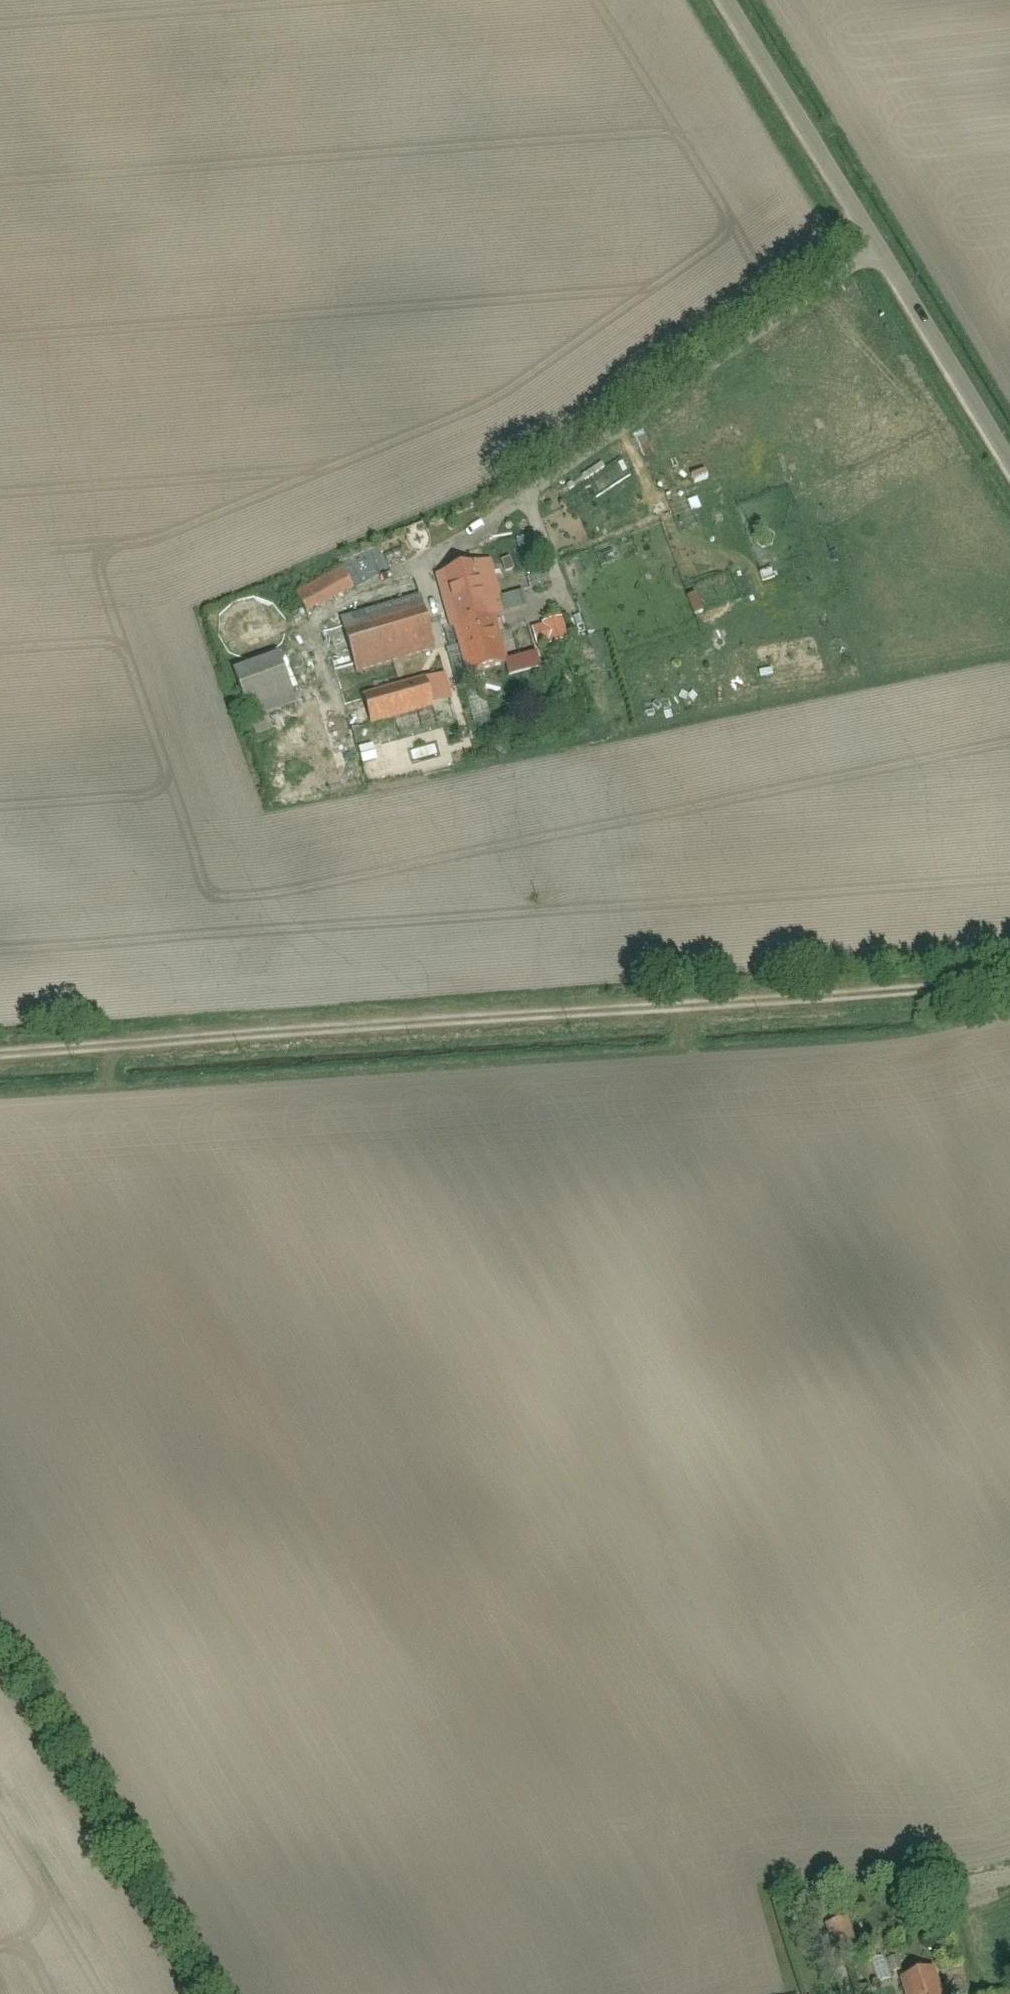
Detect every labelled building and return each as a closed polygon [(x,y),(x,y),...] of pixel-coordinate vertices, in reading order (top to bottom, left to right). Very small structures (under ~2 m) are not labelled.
[(437,573),(467,675),(519,659),(489,558),(437,573)] [(298,595),(307,615),(345,597),(336,577),(298,595)] [(345,618),(359,672),(437,652),(423,598),(345,618)] [(234,677),(251,723),(295,707),(278,661),(234,677)] [(363,692),(373,728),(429,713),(420,677),(363,692)] [(901,1993),(949,1993),(940,1965),(896,1978),(901,1993)]
